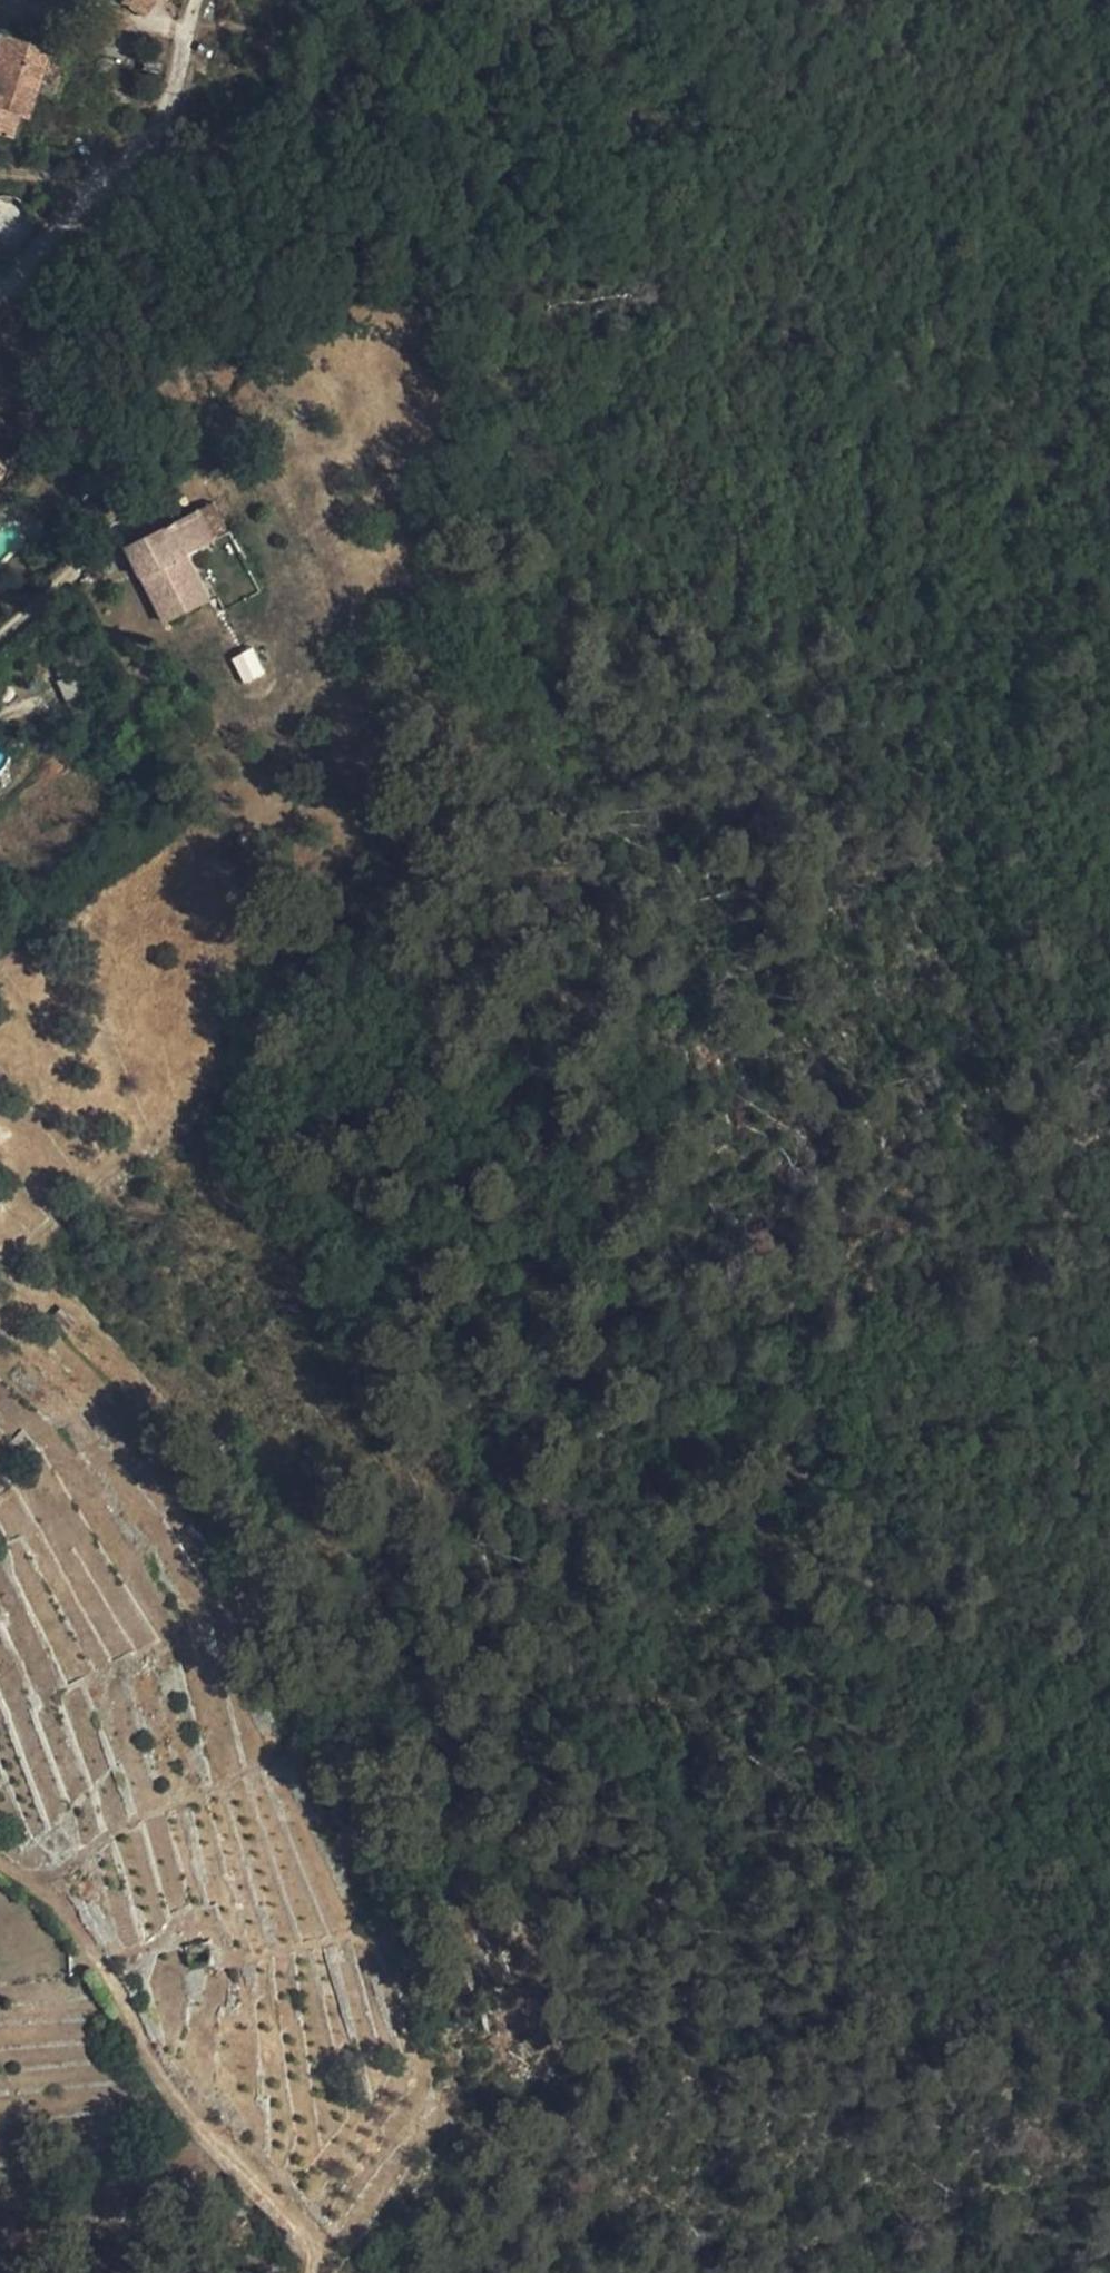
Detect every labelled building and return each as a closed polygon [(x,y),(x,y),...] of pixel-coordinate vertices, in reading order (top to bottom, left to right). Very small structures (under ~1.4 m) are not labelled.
[(50,43),(3,28),(0,37),(0,76),(32,87),(50,43)] [(0,76),(0,130),(14,134),(21,113),(30,115),(39,89),(53,48),(54,44),(50,43),(32,87),(0,76)] [(72,54),(53,48),(39,89),(58,94),(72,54)] [(0,456),(0,479),(11,469),(0,456)] [(220,499),(205,507),(220,536),(235,528),(220,499)] [(194,549),(220,536),(205,507),(135,543),(175,618),(218,596),(194,549)] [(63,1307),(55,1315),(67,1328),(75,1319),(63,1307)]
